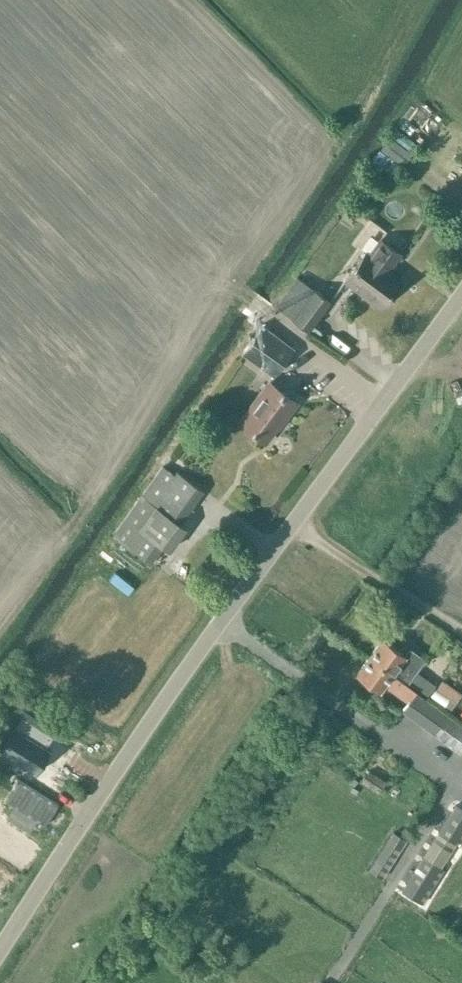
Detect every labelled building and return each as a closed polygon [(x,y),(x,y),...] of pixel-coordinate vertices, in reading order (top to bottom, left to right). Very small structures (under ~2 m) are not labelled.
[(385,172),(417,147),(398,124),(367,149),(385,172)] [(382,307),(401,280),(388,271),(399,255),(381,241),(369,257),(366,254),(346,281),(382,307)] [(301,281),(280,309),(308,330),(330,303),(301,281)] [(263,325),(242,352),(274,377),(295,350),(263,325)] [(264,441),(282,417),(283,418),(295,402),(269,382),(239,422),(264,441)] [(161,468),(114,536),(153,563),(163,547),(169,551),(186,526),(180,522),(203,489),(177,471),(174,476),(161,468)] [(382,639),(370,656),(406,684),(425,658),(409,646),(403,654),(382,639)] [(402,690),(404,686),(406,684),(370,656),(357,674),(382,692),(387,685),(391,689),(394,685),(402,690)] [(402,690),(412,697),(401,711),(460,754),(461,751),(461,727),(404,686),(402,690)] [(0,747),(0,750),(35,774),(50,751),(45,748),(53,736),(55,737),(65,721),(24,694),(14,709),(22,715),(0,747)] [(361,781),(378,792),(385,780),(368,769),(361,781)] [(44,836),(57,815),(15,788),(2,809),(44,836)] [(423,850),(422,849),(397,891),(433,913),(457,872),(445,865),(461,836),(461,817),(448,809),(443,816),(423,850)]
